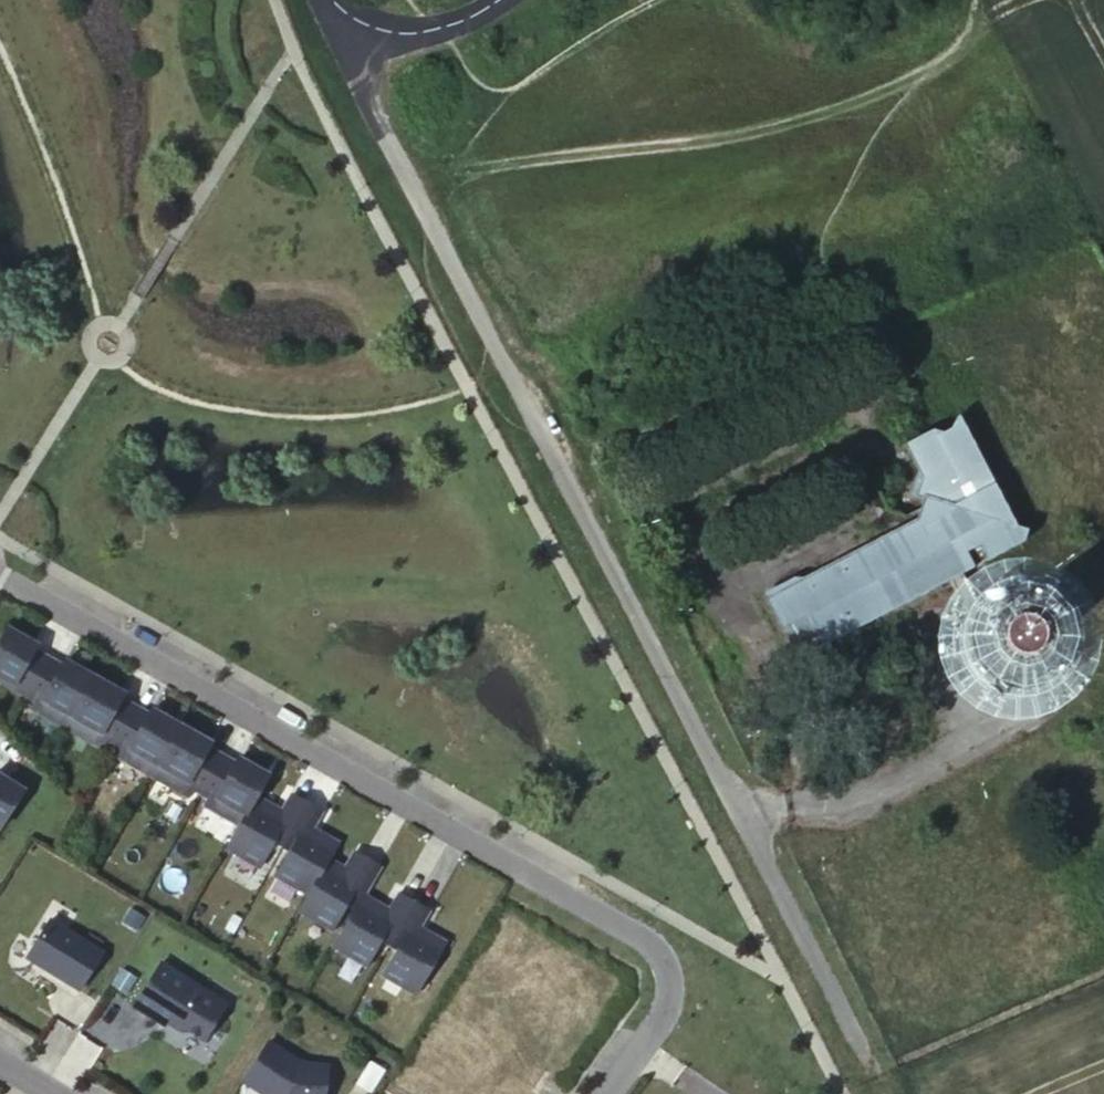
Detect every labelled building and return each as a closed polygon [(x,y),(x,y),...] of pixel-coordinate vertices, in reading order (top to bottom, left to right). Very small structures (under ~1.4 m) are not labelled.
[(948,580),(976,633),(990,625),(962,571),(1023,540),(961,423),(910,451),(923,477),(917,495),(935,500),(940,510),(768,601),(798,659),(948,580)] [(993,624),(990,625),(976,633),(966,651),(971,672),(988,684),(1009,683),(1025,667),(1026,646),(1013,629),(993,624)] [(25,693),(47,655),(31,646),(34,641),(20,633),(6,626),(0,636),(0,678),(25,693)] [(30,706),(63,725),(92,674),(75,665),(62,657),(59,662),(47,655),(25,693),(34,697),(30,706)] [(92,674),(63,725),(99,745),(104,737),(113,742),(134,704),(119,696),(122,691),(108,683),(92,674)] [(116,755),(150,774),(179,723),(163,714),(149,707),(146,711),(134,704),(113,742),(121,747),(116,755)] [(179,723),(150,774),(186,794),(190,786),(199,791),(220,753),(206,745),(209,740),(195,733),(179,723)] [(220,753),(199,791),(207,796),(203,804),(238,824),(253,795),(266,773),(249,764),(236,756),(233,761),(220,753)] [(25,790),(9,780),(0,774),(0,829),(25,790)] [(271,804),(253,795),(238,824),(225,847),(257,866),(271,841),(280,846),(305,802),(289,792),(277,814),(269,809),(271,804)] [(319,810),(305,802),(280,846),(287,851),(274,875),(307,893),(327,858),(336,842),(318,831),(316,835),(307,831),(319,810)] [(342,872),(350,878),(362,856),(354,852),(344,868),(342,872)] [(327,858),(307,893),(297,910),(330,929),(344,905),(352,910),(361,894),(377,865),(362,856),(350,878),(342,872),(344,868),(327,858)] [(379,904),(361,894),(352,910),(332,945),(365,964),(379,940),(387,945),(412,901),(397,892),(385,913),(377,909),(379,904)] [(427,910),(412,901),(387,945),(395,950),(382,974),(415,993),(444,941),(426,931),(424,935),(415,930),(427,910)] [(83,941),(49,919),(25,957),(78,990),(102,952),(97,949),(83,941)] [(88,933),(83,941),(97,949),(101,942),(88,933)] [(198,1042),(220,1005),(153,966),(127,1010),(145,1020),(147,1017),(160,1024),(174,1033),(177,1029),(198,1042)] [(147,1017),(145,1020),(158,1029),(160,1024),(147,1017)] [(328,1065),(301,1062),(268,1041),(243,1081),(264,1093),(324,1093),(328,1065)] [(356,1081),(371,1091),(385,1069),(369,1060),(356,1081)]
